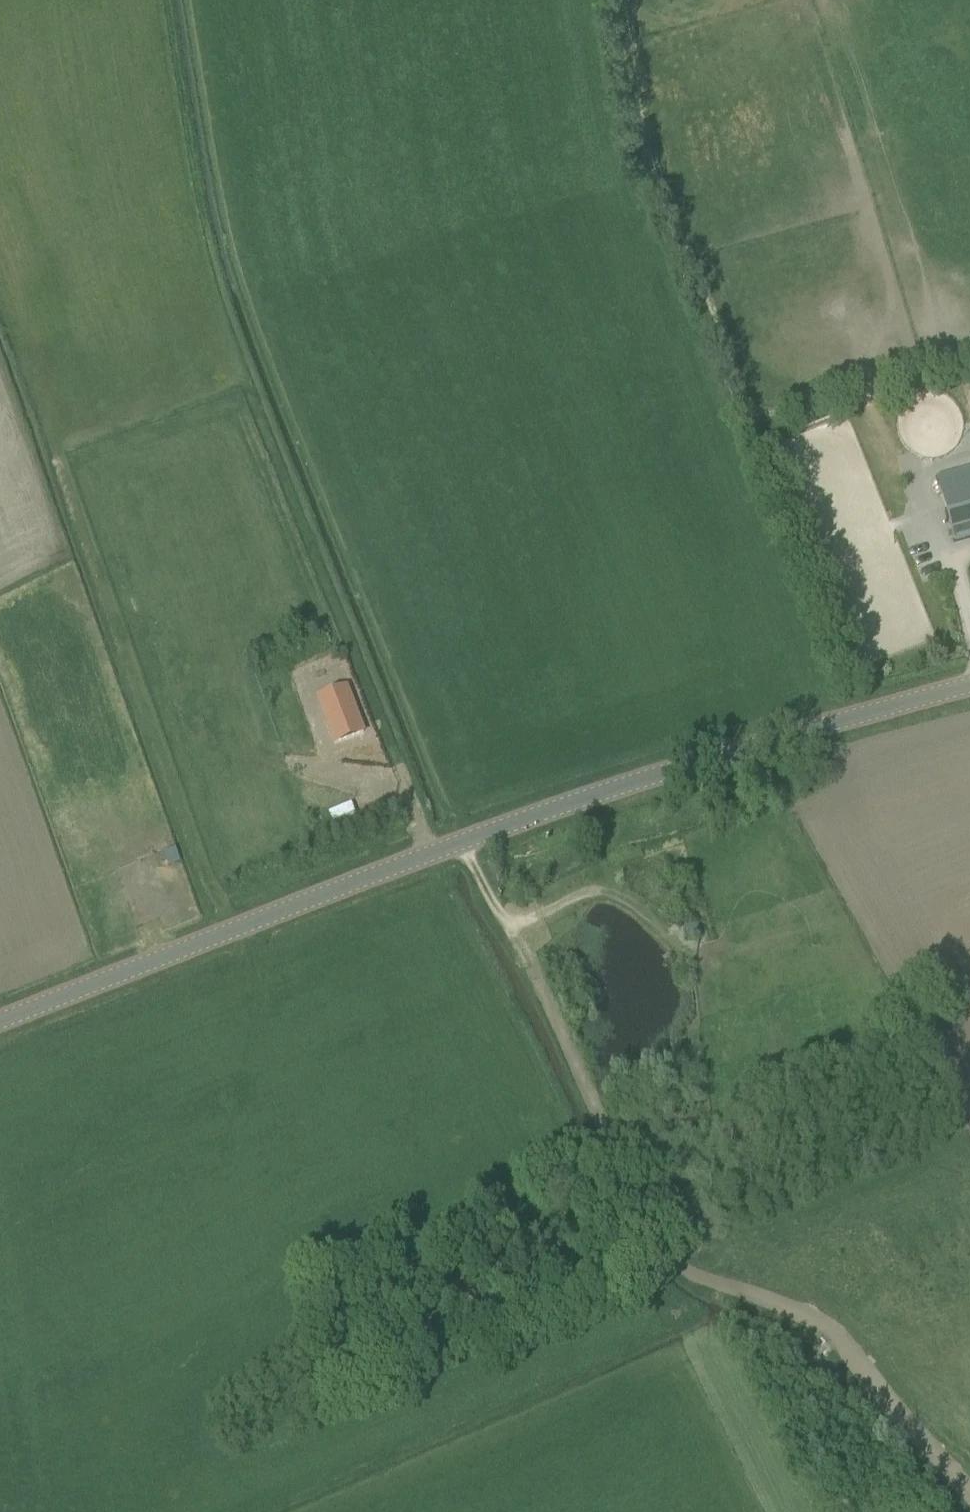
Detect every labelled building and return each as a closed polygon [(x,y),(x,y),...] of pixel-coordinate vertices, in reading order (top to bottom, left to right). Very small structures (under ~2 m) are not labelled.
[(936,482),(954,544),(969,539),(969,472),(936,482)] [(317,698),(334,744),(363,733),(346,687),(317,698)] [(329,810),(335,829),(359,821),(353,802),(329,810)]
